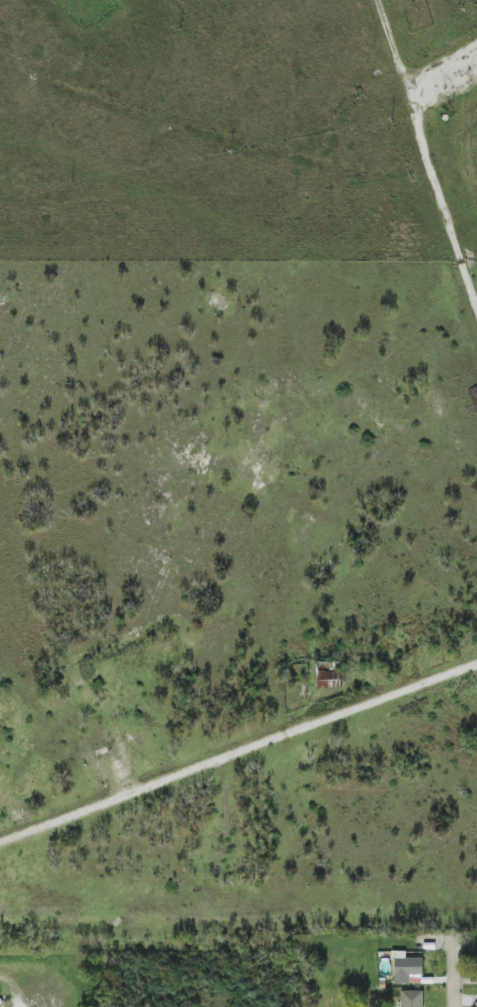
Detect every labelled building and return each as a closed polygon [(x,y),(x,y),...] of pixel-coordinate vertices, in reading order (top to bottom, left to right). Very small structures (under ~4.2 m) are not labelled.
[(406,959),(406,951),(393,951),(394,984),(423,983),(422,958),(406,959)] [(402,990),(402,1006),(424,1006),(424,991),(402,990)]
